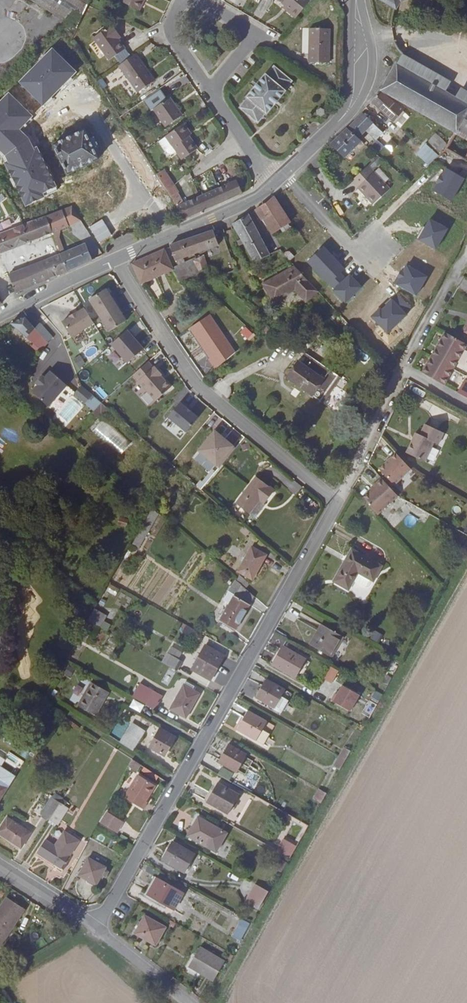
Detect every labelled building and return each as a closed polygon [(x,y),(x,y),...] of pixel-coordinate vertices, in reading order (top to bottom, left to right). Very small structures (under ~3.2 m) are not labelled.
[(77,28),(91,0),(31,0),(77,28)] [(144,0),(120,0),(120,1),(139,10),(144,0)] [(289,12),(296,18),(310,1),(308,0),(278,0),(284,5),(291,10),(289,12)] [(29,36),(2,13),(0,16),(0,70),(29,36)] [(93,37),(109,60),(125,48),(118,39),(116,36),(119,34),(112,24),(93,37)] [(330,28),(310,28),(309,62),(329,63),(330,28)] [(43,105),(76,72),(53,49),(20,82),(43,105)] [(119,65),(138,92),(155,80),(136,54),(119,65)] [(381,90),(455,131),(457,132),(466,114),(466,104),(414,73),(419,64),(403,54),(402,55),(392,71),(381,90)] [(285,90),(293,81),(274,65),(266,75),(265,74),(246,97),(247,98),(239,108),(258,123),(266,113),(267,114),(286,91),(285,90)] [(160,90),(145,101),(151,110),(153,109),(165,127),(183,115),(170,97),(167,99),(160,90)] [(393,122),(406,105),(398,100),(396,103),(381,91),(371,102),(393,122)] [(0,103),(0,150),(6,155),(9,162),(5,163),(26,206),(58,190),(31,137),(22,127),(32,116),(9,94),(0,103)] [(371,113),(366,108),(362,112),(367,117),(371,113)] [(338,137),(332,144),(331,144),(344,158),(361,141),(357,137),(365,129),(372,122),(367,117),(362,112),(352,124),(338,137)] [(457,132),(466,137),(466,114),(457,132)] [(372,122),(365,129),(370,134),(376,126),(372,122)] [(187,133),(189,131),(184,123),(166,136),(182,160),(198,148),(189,136),(187,133)] [(376,126),(370,134),(376,140),(383,132),(378,127),(376,126)] [(85,129),(53,145),(68,174),(99,159),(94,149),(99,147),(94,137),(90,139),(85,129)] [(401,129),(396,134),(404,141),(409,136),(401,129)] [(433,161),(438,156),(437,155),(447,144),(435,133),(416,154),(428,165),(433,161)] [(291,152),(297,147),(293,143),(287,148),(291,152)] [(374,204),(390,189),(368,166),(352,181),(374,204)] [(438,183),(433,191),(451,201),(464,179),(446,168),(442,176),(440,175),(440,176),(440,175),(442,176),(438,183),(437,182),(436,181),(436,182),(438,183)] [(174,186),(164,170),(157,175),(167,192),(174,186)] [(219,188),(224,201),(242,193),(236,180),(219,188)] [(174,186),(167,192),(170,197),(178,192),(174,186)] [(200,197),(206,209),(224,201),(219,188),(200,197)] [(290,222),(273,196),(265,204),(272,214),(262,220),(267,227),(268,226),(273,233),(290,222)] [(184,219),(206,209),(200,197),(177,207),(184,219)] [(262,220),(272,214),(265,204),(255,210),(262,220)] [(61,255),(67,271),(91,260),(84,244),(65,253),(59,237),(60,229),(81,220),(72,206),(46,216),(52,232),(61,255)] [(244,244),(254,262),(270,255),(248,214),(233,224),(241,239),(244,244)] [(37,229),(40,237),(52,232),(46,216),(40,219),(33,221),(37,229)] [(420,231),(416,239),(435,250),(447,229),(430,219),(425,228),(423,227),(425,228),(422,233),(420,231)] [(29,242),(25,232),(37,229),(33,221),(24,225),(0,234),(0,250),(1,253),(29,242)] [(37,229),(25,232),(29,242),(40,237),(37,229)] [(219,245),(214,230),(182,241),(187,256),(194,254),(219,245)] [(187,256),(182,241),(176,243),(170,245),(170,247),(176,261),(177,260),(180,266),(173,269),(179,282),(186,278),(208,268),(204,256),(197,259),(194,261),(193,260),(185,263),(183,258),(187,256)] [(323,247),(307,262),(324,279),(329,275),(333,280),(329,284),(330,284),(340,273),(345,269),(323,247)] [(144,258),(132,264),(141,284),(173,269),(164,250),(144,258)] [(67,271),(61,255),(53,258),(59,274),(67,271)] [(40,263),(47,279),(59,274),(53,258),(40,263)] [(38,264),(8,274),(15,292),(36,284),(47,279),(40,263),(38,264)] [(400,271),(393,283),(415,296),(426,277),(406,266),(403,272),(400,271)] [(306,301),(317,291),(313,286),(312,285),(295,267),(264,284),(273,301),(295,289),(306,301)] [(346,279),(340,273),(330,284),(335,289),(334,290),(345,303),(362,287),(350,275),(346,279)] [(324,279),(329,284),(333,280),(329,275),(324,279)] [(108,333),(126,323),(107,290),(88,300),(108,333)] [(380,308),(371,317),(387,333),(406,315),(405,313),(410,308),(398,294),(392,300),(390,298),(384,305),(386,306),(382,310),(380,308)] [(71,337),(94,323),(84,308),(76,313),(76,312),(69,316),(70,317),(62,322),(71,337)] [(30,314),(25,316),(47,341),(51,336),(30,314)] [(210,315),(190,328),(202,346),(204,344),(207,348),(205,349),(210,358),(209,359),(216,369),(235,352),(210,315)] [(46,342),(47,341),(25,316),(10,323),(20,331),(15,337),(30,350),(32,347),(38,351),(46,342)] [(253,334),(245,327),(241,331),(248,339),(253,334)] [(127,364),(143,350),(126,331),(110,346),(127,364)] [(422,373),(444,385),(466,345),(445,333),(422,373)] [(360,347),(353,351),(362,365),(369,361),(360,347)] [(305,352),(287,378),(321,401),(339,376),(305,352)] [(79,367),(85,363),(80,355),(74,359),(79,367)] [(156,401),(171,388),(149,362),(134,375),(156,401)] [(67,387),(51,372),(32,393),(48,408),(67,387)] [(458,393),(466,398),(466,381),(465,380),(458,393)] [(81,385),(76,391),(88,401),(93,394),(81,385)] [(424,397),(426,391),(413,388),(412,393),(424,397)] [(76,391),(74,393),(86,403),(88,401),(76,391)] [(93,394),(88,401),(97,408),(103,402),(93,394)] [(62,429),(81,409),(72,400),(53,420),(62,429)] [(88,401),(86,403),(95,410),(97,408),(88,401)] [(106,416),(112,410),(110,408),(103,402),(97,408),(95,410),(90,416),(94,420),(101,412),(106,416)] [(185,433),(198,417),(181,404),(168,419),(185,433)] [(119,456),(131,444),(104,418),(92,430),(119,456)] [(425,462),(434,442),(438,444),(444,433),(425,424),(420,435),(416,433),(406,453),(425,462)] [(219,469),(236,448),(215,431),(198,452),(219,469)] [(395,486),(412,469),(397,454),(380,470),(395,486)] [(274,490),(256,477),(236,503),(255,518),(265,505),(264,504),(274,490)] [(370,488),(362,479),(357,488),(363,494),(370,488)] [(377,486),(372,490),(363,499),(378,515),(398,496),(382,479),(375,485),(377,486)] [(153,508),(132,545),(138,549),(158,513),(153,508)] [(266,555),(252,547),(237,571),(252,580),(266,555)] [(352,550),(334,581),(348,590),(358,573),(373,581),(381,566),(352,550)] [(229,591),(235,595),(229,604),(219,621),(235,630),(255,596),(236,580),(229,591)] [(229,604),(235,595),(229,591),(223,600),(229,604)] [(100,627),(106,616),(95,608),(88,620),(100,627)] [(321,624),(309,645),(331,657),(343,637),(321,624)] [(378,642),(382,635),(374,631),(371,638),(378,642)] [(205,645),(191,669),(211,680),(225,656),(205,645)] [(171,646),(168,652),(179,657),(181,652),(171,646)] [(283,646),(272,664),(295,677),(305,659),(283,646)] [(177,671),(182,661),(167,653),(162,662),(177,671)] [(331,684),(339,670),(330,665),(322,679),(331,684)] [(74,670),(68,666),(65,672),(71,676),(74,670)] [(387,675),(383,682),(387,685),(392,677),(387,675)] [(274,708),(281,696),(285,689),(266,678),(255,698),(274,708)] [(196,687),(185,681),(170,709),(186,718),(199,694),(194,691),(196,687)] [(155,710),(163,696),(140,682),(132,697),(155,710)] [(89,690),(87,689),(78,705),(95,715),(108,692),(93,683),(89,690)] [(340,683),(331,701),(351,710),(360,692),(340,683)] [(282,712),(288,700),(281,696),(274,708),(282,712)] [(371,718),(380,702),(373,698),(372,701),(369,700),(362,713),(371,718)] [(248,710),(237,729),(264,745),(275,726),(248,710)] [(133,751),(146,731),(132,722),(119,742),(133,751)] [(159,728),(149,747),(165,755),(175,737),(159,728)] [(246,754),(228,744),(218,762),(236,773),(246,754)] [(346,761),(351,752),(344,748),(339,757),(346,761)] [(346,761),(339,757),(334,767),(341,771),(346,761)] [(0,767),(0,799),(15,776),(0,767)] [(137,774),(123,797),(142,809),(147,802),(146,801),(156,786),(137,774)] [(211,794),(213,795),(208,803),(228,814),(239,795),(217,783),(211,794)] [(322,804),(328,793),(320,789),(314,799),(322,804)] [(49,820),(60,803),(51,797),(40,814),(49,820)] [(60,803),(68,808),(69,804),(62,799),(60,803)] [(57,825),(68,808),(60,803),(49,820),(57,825)] [(121,825),(105,816),(99,825),(115,835),(121,825)] [(198,816),(187,836),(216,852),(227,833),(198,816)] [(273,849),(290,858),(308,825),(291,816),(273,849)] [(31,832),(7,817),(0,827),(0,835),(21,848),(31,832)] [(55,846),(45,840),(37,853),(55,864),(52,867),(61,873),(72,858),(69,856),(79,841),(64,831),(55,846)] [(173,842),(162,860),(184,873),(194,855),(173,842)] [(105,867),(88,858),(78,876),(96,885),(101,876),(105,878),(108,872),(104,870),(105,867)] [(276,866),(284,870),(286,866),(279,862),(276,866)] [(181,897),(183,893),(154,877),(143,896),(164,909),(166,906),(168,903),(175,907),(181,897)] [(259,910),(268,890),(253,883),(244,903),(259,910)] [(19,917),(24,908),(7,897),(0,908),(0,945),(4,940),(2,938),(16,915),(19,917)] [(175,907),(168,903),(166,906),(173,910),(173,909),(180,914),(188,901),(181,897),(175,907)] [(4,940),(19,917),(16,915),(2,938),(4,940)] [(145,916),(135,933),(155,945),(165,927),(145,916)] [(249,924),(241,919),(232,936),(240,941),(249,924)] [(199,948),(188,966),(213,981),(224,962),(199,948)]
